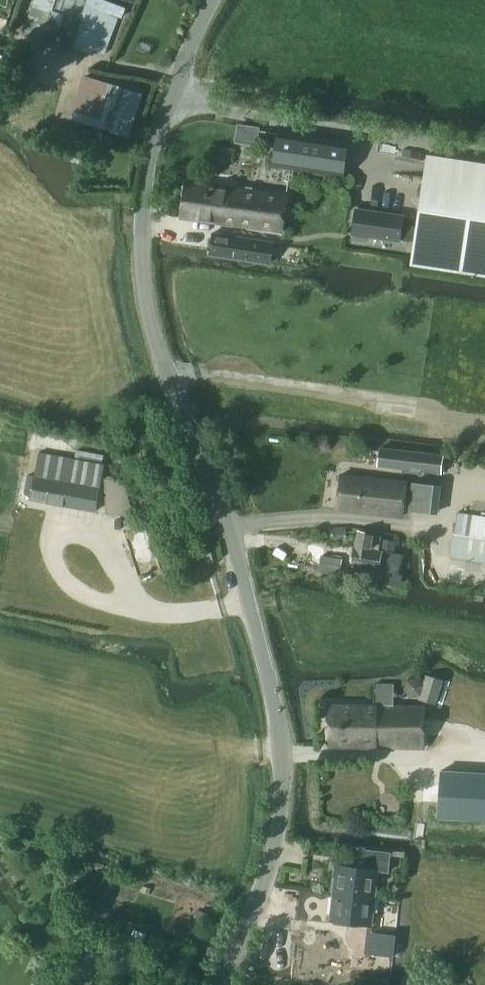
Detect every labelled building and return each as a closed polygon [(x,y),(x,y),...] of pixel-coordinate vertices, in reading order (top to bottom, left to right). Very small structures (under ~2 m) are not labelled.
[(24,37),(72,51),(73,50),(94,56),(95,52),(107,55),(119,16),(122,17),(125,9),(108,3),(109,0),(108,0),(35,0),(24,37)] [(83,75),(69,120),(103,130),(116,86),(83,75)] [(279,133),(274,165),(343,176),(348,144),(279,133)] [(411,263),(484,275),(484,164),(427,155),(418,216),(416,228),(414,241),(411,263)] [(282,231),(287,194),(187,181),(182,218),(282,231)] [(355,210),(351,235),(354,235),(353,240),(365,242),(366,237),(399,242),(400,237),(400,239),(404,241),(409,242),(414,241),(416,228),(412,226),(407,225),(401,226),(403,216),(355,210)] [(270,263),(270,260),(273,244),(211,234),(208,252),(250,259),(270,263)] [(441,473),(443,455),(380,447),(377,466),(441,473)] [(31,499),(30,500),(63,506),(96,511),(103,465),(102,464),(104,455),(76,451),(75,460),(39,454),(35,476),(27,475),(24,493),(31,499)] [(402,516),(405,484),(341,477),(337,508),(402,516)] [(457,514),(450,557),(484,563),(484,518),(457,514)] [(354,547),(350,565),(378,571),(377,575),(396,578),(400,555),(379,550),(382,536),(373,535),(374,534),(357,532),(354,547)] [(213,562),(213,561),(211,553),(196,556),(199,565),(213,562)] [(340,572),(342,559),(321,556),(319,569),(340,572)] [(436,703),(443,681),(427,677),(424,686),(418,679),(407,680),(403,690),(410,697),(420,697),(420,698),(436,703)] [(394,706),(394,686),(374,686),(374,705),(328,704),(328,746),(363,747),(372,747),(425,746),(425,705),(394,706)] [(438,819),(484,821),(484,773),(441,770),(438,819)] [(388,872),(390,852),(366,849),(364,868),(337,865),(336,878),(332,878),(331,891),(334,891),(334,893),(374,897),(377,870),(388,872)] [(371,925),(374,897),(334,893),(331,920),(334,921),(334,924),(347,925),(347,922),(371,925)] [(198,910),(195,919),(207,923),(210,914),(198,910)] [(109,918),(106,927),(119,932),(123,923),(109,918)] [(392,955),(394,937),(369,934),(367,952),(392,955)]
